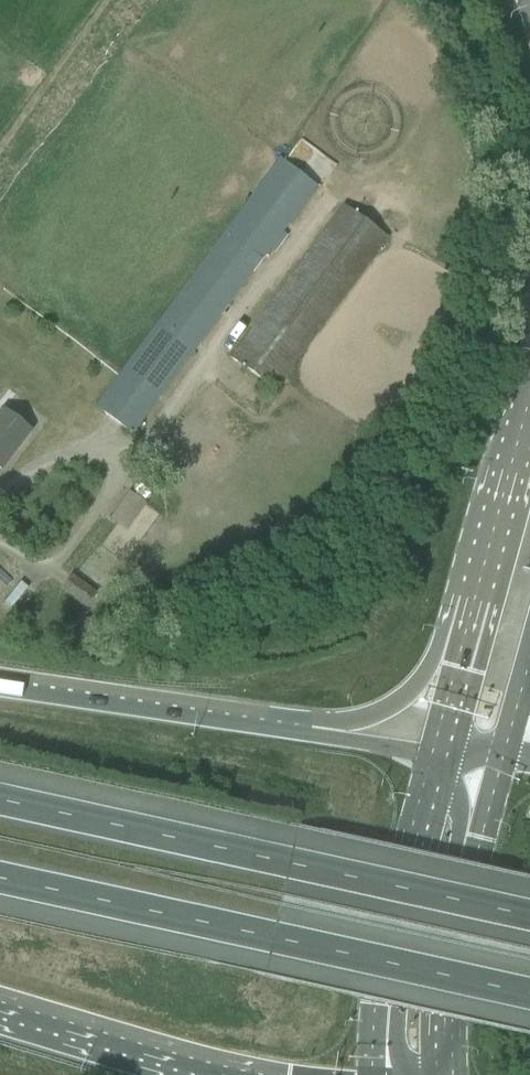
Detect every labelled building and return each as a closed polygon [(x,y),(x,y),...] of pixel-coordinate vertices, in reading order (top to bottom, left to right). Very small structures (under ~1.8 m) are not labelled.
[(132,435),(216,323),(317,186),(282,160),(97,409),(132,435)] [(232,359),(248,372),(275,391),(388,239),(345,208),(232,359)] [(2,472),(32,431),(4,410),(0,415),(0,470),(2,472)] [(129,532),(147,505),(130,493),(111,520),(129,532)] [(18,576),(6,566),(0,562),(0,600),(18,576)] [(86,608),(96,595),(73,577),(63,590),(86,608)] [(96,626),(85,618),(74,632),(83,639),(85,640),(87,638),(96,626)]
